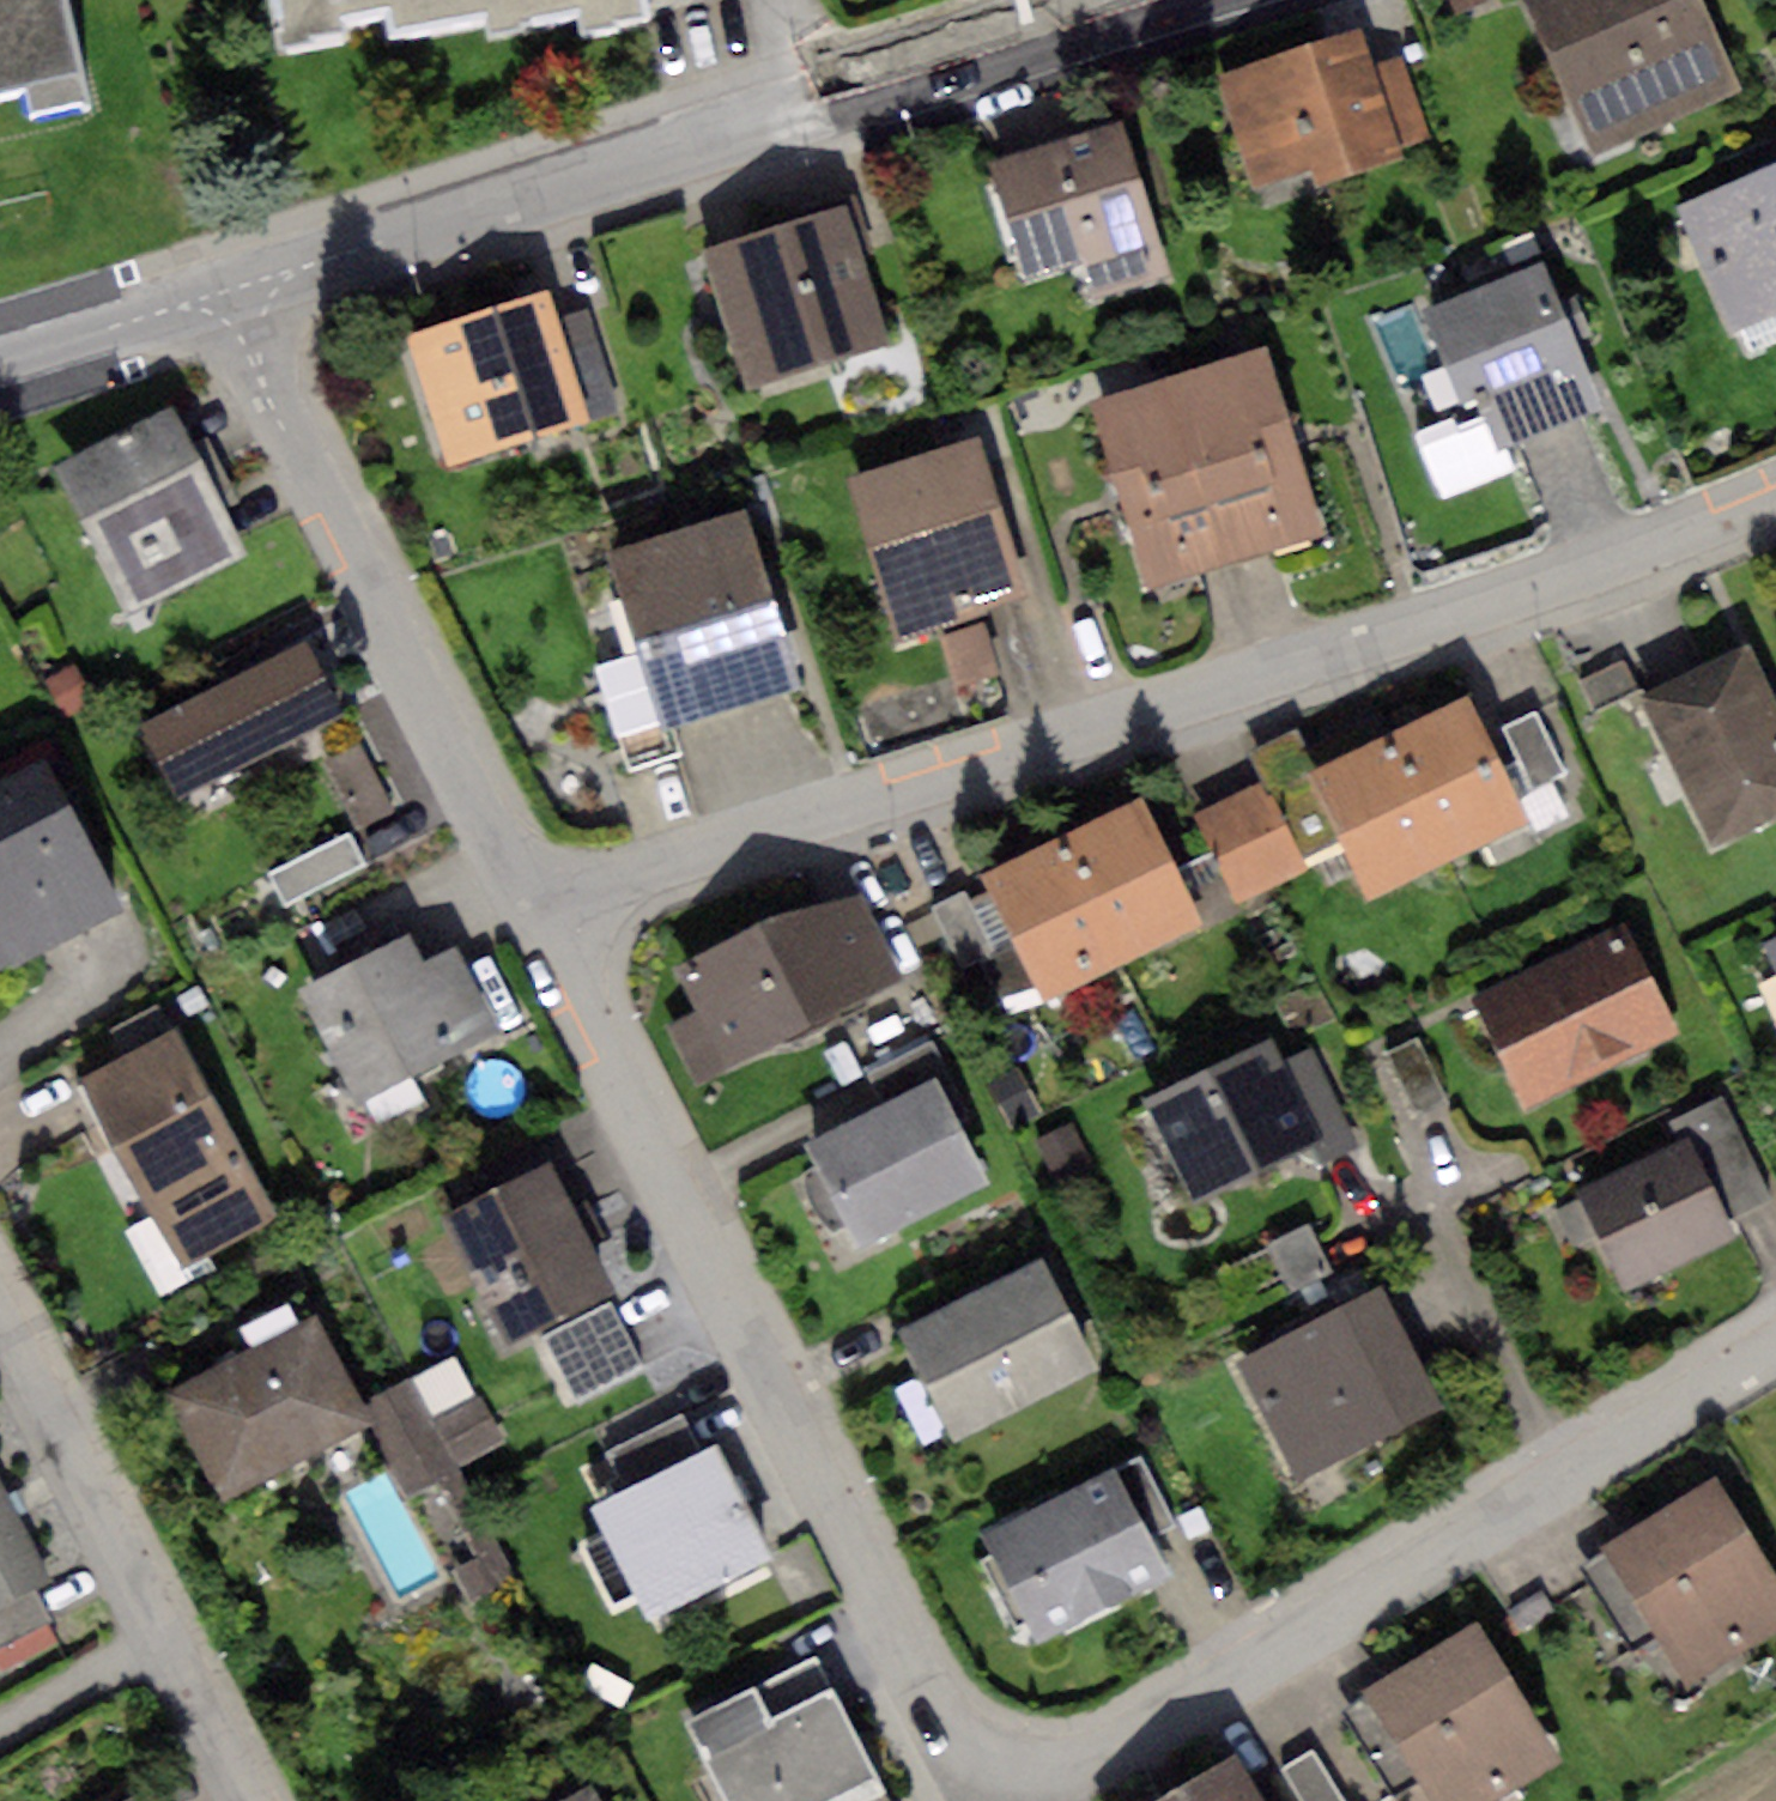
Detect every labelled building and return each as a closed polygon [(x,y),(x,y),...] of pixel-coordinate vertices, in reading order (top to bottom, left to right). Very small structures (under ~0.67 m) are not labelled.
[(20,90),(24,111),(87,98),(67,0),(0,0),(0,94),(20,90)] [(282,43),(352,31),(349,12),(384,6),(389,32),(484,15),(487,32),(524,26),(523,16),(581,6),(584,24),(639,14),(637,0),(274,0),(282,43)] [(1458,14),(1492,1),(1492,0),(1453,0),(1458,14)] [(1593,153),(1740,89),(1701,0),(1526,0),(1593,153)] [(1362,33),(1218,77),(1252,185),(1313,166),(1319,186),(1402,161),(1398,149),(1372,64),(1362,33)] [(1402,54),(1372,64),(1398,149),(1430,138),(1402,54)] [(1122,122),(992,164),(1029,279),(1086,261),(1097,294),(1170,271),(1122,122)] [(1670,201),(1728,334),(1775,313),(1775,155),(1670,201)] [(847,208),(707,252),(750,386),(890,342),(847,208)] [(1542,262),(1426,310),(1462,398),(1476,393),(1485,416),(1499,449),(1603,406),(1578,344),(1591,339),(1573,295),(1558,301),(1542,262)] [(549,295),(409,337),(448,465),(588,422),(556,320),(549,295)] [(587,310),(556,320),(588,422),(619,412),(587,310)] [(1265,346),(1174,374),(1232,560),(1323,532),(1265,346)] [(1174,374),(1090,401),(1147,585),(1232,560),(1174,374)] [(172,409),(53,468),(125,613),(244,553),(172,409)] [(1499,449),(1485,416),(1458,428),(1453,418),(1413,435),(1441,501),(1510,472),(1499,449)] [(981,437),(853,477),(904,641),(1032,601),(981,437)] [(751,528),(608,570),(635,664),(660,749),(804,707),(751,528)] [(984,625),(940,638),(954,687),(999,674),(984,625)] [(305,644),(140,726),(175,797),(341,716),(305,644)] [(1641,699),(1711,846),(1775,816),(1775,704),(1749,648),(1641,699)] [(1626,659),(1578,682),(1593,713),(1641,691),(1626,659)] [(660,749),(635,664),(595,677),(628,785),(668,773),(660,749)] [(74,665),(46,682),(68,722),(97,705),(74,665)] [(1467,694),(1389,732),(1450,858),(1528,821),(1467,694)] [(1536,712),(1504,728),(1535,791),(1568,775),(1536,712)] [(1389,732),(1309,769),(1369,897),(1450,858),(1389,732)] [(359,742),(321,762),(355,826),(393,806),(359,742)] [(0,779),(0,977),(126,910),(44,756),(0,779)] [(1259,783),(1193,814),(1236,904),(1302,872),(1259,783)] [(1143,799),(1065,836),(1126,963),(1204,926),(1143,799)] [(349,833),(269,874),(287,908),(366,867),(349,833)] [(1065,836),(985,874),(1044,1001),(1126,963),(1065,836)] [(863,883),(677,971),(696,1012),(669,1025),(698,1084),(911,984),(863,883)] [(963,894),(931,910),(960,967),(992,951),(963,894)] [(1627,923),(1472,998),(1525,1108),(1681,1033),(1627,923)] [(408,934),(297,990),(357,1107),(502,1034),(456,945),(422,962),(408,934)] [(1765,946),(1775,970),(1775,941),(1765,946)] [(177,1028),(81,1082),(185,1267),(281,1213),(177,1028)] [(865,1074),(883,1107),(936,1080),(949,1073),(932,1039),(865,1074)] [(1419,1039),(1385,1054),(1411,1115),(1445,1101),(1419,1039)] [(1268,1041),(1142,1101),(1190,1200),(1316,1140),(1280,1064),(1268,1041)] [(1312,1049),(1280,1064),(1316,1140),(1326,1162),(1358,1147),(1312,1049)] [(883,1107),(807,1145),(859,1247),(988,1181),(936,1080),(883,1107)] [(1676,1120),(1686,1141),(1725,1219),(1770,1198),(1722,1098),(1676,1120)] [(1070,1125),(1035,1140),(1051,1179),(1086,1164),(1070,1125)] [(1686,1141),(1576,1195),(1623,1290),(1733,1236),(1725,1219),(1686,1141)] [(548,1164),(443,1217),(506,1342),(612,1289),(548,1164)] [(1307,1223),(1268,1242),(1292,1292),(1332,1272),(1307,1223)] [(1042,1260),(900,1333),(954,1440),(1097,1367),(1042,1260)] [(1381,1291),(1236,1365),(1296,1482),(1440,1408),(1381,1291)] [(610,1304),(544,1338),(574,1396),(640,1363),(610,1304)] [(317,1320),(172,1394),(226,1498),(370,1423),(359,1403),(317,1320)] [(359,1403),(370,1423),(405,1492),(437,1476),(478,1555),(452,1569),(468,1601),(515,1576),(459,1468),(507,1444),(478,1389),(432,1413),(413,1375),(359,1403)] [(606,1451),(625,1491),(702,1454),(683,1414),(606,1451)] [(625,1491),(591,1507),(645,1617),(768,1558),(714,1448),(702,1454),(625,1491)] [(1143,1455),(1116,1469),(1150,1537),(1177,1524),(1143,1455)] [(1116,1469),(983,1535),(1037,1642),(1170,1576),(1150,1537),(1116,1469)] [(1603,1544),(1610,1554),(1661,1636),(1692,1685),(1775,1632),(1775,1575),(1713,1475),(1603,1544)] [(32,1587),(48,1578),(0,1488),(0,1604),(32,1587)] [(1661,1636),(1610,1554),(1580,1572),(1631,1655),(1661,1636)] [(0,1604),(0,1648),(50,1621),(32,1587),(0,1604)] [(1364,1691),(1366,1694),(1341,1709),(1394,1797),(1418,1783),(1429,1800),(1499,1800),(1563,1763),(1479,1622),(1364,1691)] [(689,1725),(728,1800),(868,1800),(885,1792),(832,1689),(771,1720),(756,1691),(689,1725)] [(1283,1770),(1302,1800),(1343,1800),(1313,1752),(1283,1770)] [(1167,1800),(1263,1800),(1236,1758),(1167,1800)] [(569,1800),(600,1800),(593,1788),(569,1800)] [(133,1800),(165,1800),(159,1789),(133,1800)]
